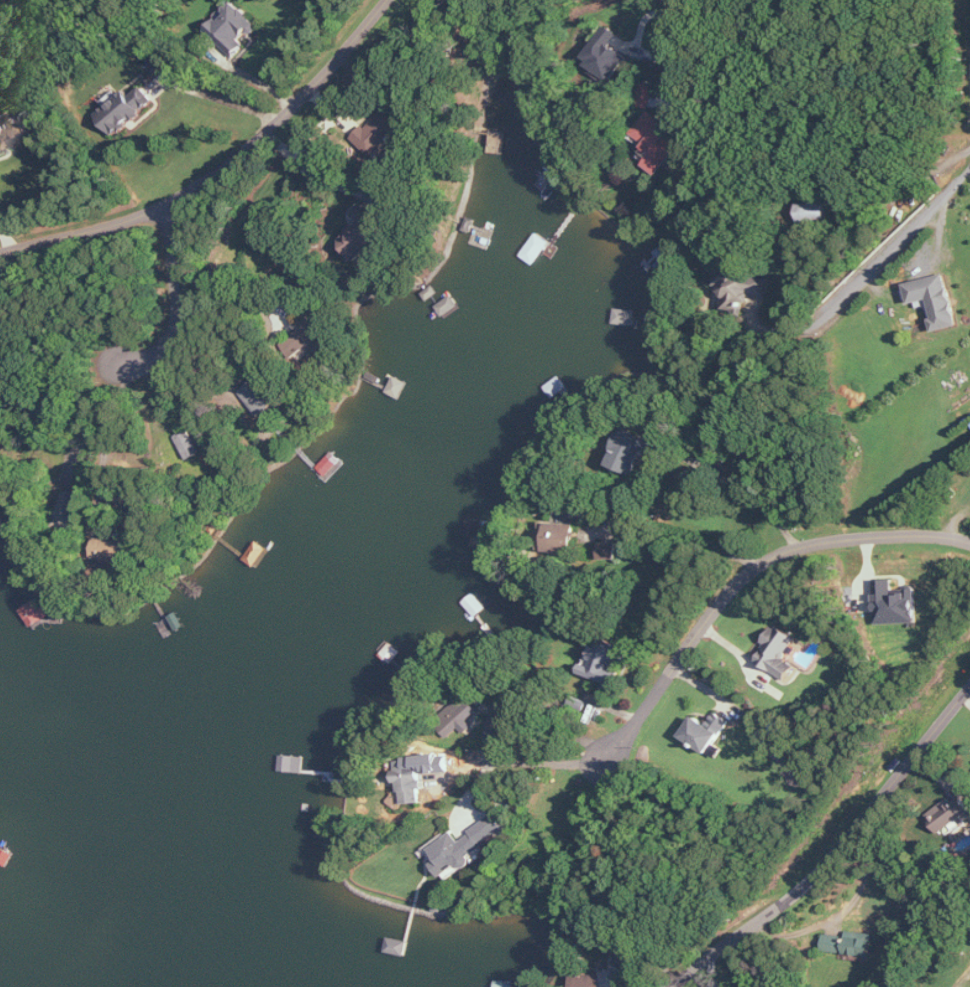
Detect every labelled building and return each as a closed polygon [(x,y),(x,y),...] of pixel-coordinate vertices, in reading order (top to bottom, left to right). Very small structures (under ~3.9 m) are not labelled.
[(235,57),(247,45),(241,40),(250,31),(253,34),(261,26),(235,2),(207,31),(235,57)] [(588,57),(619,76),(629,60),(612,50),(622,34),(608,25),(588,57)] [(652,109),(658,87),(645,84),(639,105),(652,109)] [(157,101),(145,86),(133,96),(128,91),(99,116),(116,136),(157,101)] [(378,158),(404,122),(385,108),(369,129),(364,126),(354,140),(378,158)] [(684,145),(662,131),(668,122),(651,110),(632,139),(655,154),(647,165),(664,176),(684,145)] [(30,138),(19,113),(0,122),(0,151),(30,138)] [(390,244),(371,203),(355,211),(362,227),(343,236),(354,260),(390,244)] [(828,220),(827,203),(801,204),(802,221),(828,220)] [(714,268),(720,300),(725,299),(728,315),(747,311),(745,301),(771,296),(768,281),(753,284),(751,272),(734,276),(731,264),(714,268)] [(908,283),(912,304),(927,301),(933,331),(959,327),(949,275),(908,283)] [(302,321),(306,330),(289,338),(297,354),(311,347),(315,356),(326,350),(320,338),(324,336),(314,315),(302,321)] [(241,393),(263,417),(279,402),(257,378),(241,393)] [(191,460),(205,452),(190,429),(176,437),(191,460)] [(634,475),(642,456),(653,460),(660,444),(624,430),(610,466),(634,475)] [(572,552),(572,544),(579,544),(579,524),(545,523),(544,551),(572,552)] [(132,563),(133,540),(96,538),(95,562),(132,563)] [(878,624),(919,623),(918,588),(895,589),(895,580),(877,580),(878,624)] [(51,616),(40,599),(22,610),(33,627),(51,616)] [(756,661),(787,680),(796,666),(785,659),(798,637),(779,625),(756,661)] [(582,673),(616,687),(622,673),(616,671),(625,647),(603,638),(599,649),(593,646),(582,673)] [(436,723),(450,738),(460,728),(466,734),(474,727),(468,720),(479,710),(466,696),(436,723)] [(683,736),(710,754),(732,721),(719,712),(710,725),(697,716),(683,736)] [(424,803),(422,774),(450,772),(449,764),(440,765),(439,755),(398,758),(401,804),(424,803)] [(964,796),(953,802),(952,800),(927,814),(938,832),(969,814),(969,806),(964,796)] [(507,831),(494,814),(462,840),(452,829),(428,849),(438,861),(434,864),(447,879),(507,831)] [(826,934),(825,952),(874,956),(875,935),(848,933),(848,936),(826,934)] [(576,975),(576,986),(603,986),(604,976),(576,975)]
